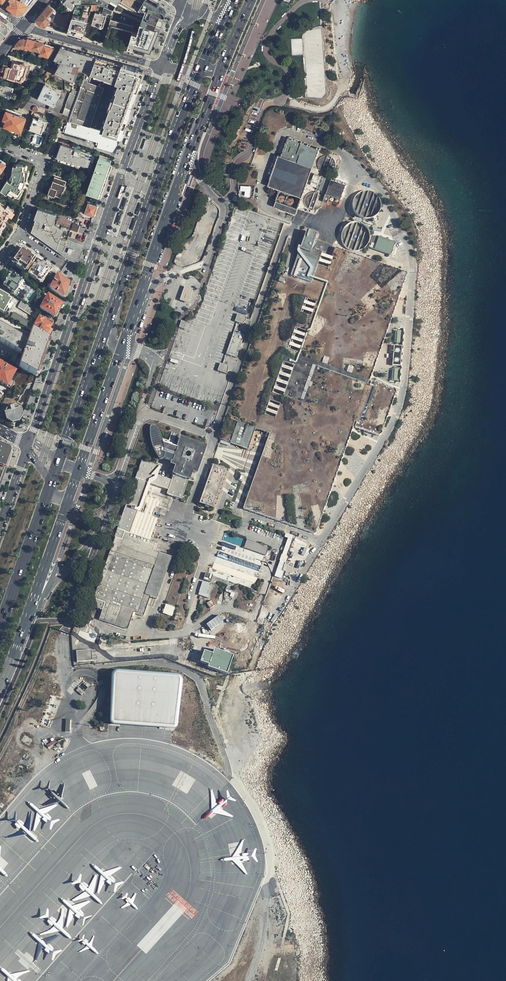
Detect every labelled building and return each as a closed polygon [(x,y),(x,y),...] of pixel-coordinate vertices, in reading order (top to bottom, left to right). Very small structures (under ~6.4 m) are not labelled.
[(8,7),(17,14),(22,13),(29,6),(22,0),(11,0),(12,1),(8,7)] [(66,0),(73,4),(76,7),(76,5),(93,5),(96,4),(97,5),(98,5),(105,7),(113,11),(119,0),(66,0)] [(113,11),(131,17),(142,0),(119,0),(113,11)] [(147,23),(154,14),(159,6),(161,4),(153,0),(142,0),(131,17),(142,22),(147,23)] [(56,3),(53,7),(58,11),(61,7),(56,3)] [(40,25),(47,27),(55,16),(57,12),(58,11),(53,7),(50,4),(47,8),(37,20),(39,23),(40,25)] [(74,12),(67,32),(76,35),(83,37),(91,11),(93,5),(76,5),(76,7),(74,12)] [(159,6),(154,14),(160,19),(163,11),(162,7),(159,6)] [(111,18),(113,11),(105,7),(102,15),(95,13),(92,24),(98,26),(103,28),(107,16),(111,18)] [(68,16),(57,12),(55,16),(57,17),(56,22),(66,25),(68,16)] [(154,14),(147,23),(154,26),(155,23),(156,22),(159,23),(160,19),(154,14)] [(111,19),(109,26),(133,32),(135,26),(111,19)] [(0,43),(8,32),(8,26),(2,21),(0,24),(0,43)] [(323,29),(306,31),(303,36),(303,47),(306,55),(304,56),(306,97),(323,98),(328,92),(327,81),(323,29)] [(31,48),(35,40),(28,38),(27,39),(25,38),(23,39),(20,40),(15,46),(19,48),(20,47),(27,49),(28,47),(31,48)] [(44,43),(35,40),(31,48),(40,51),(44,43)] [(303,47),(302,44),(297,46),(301,57),(304,56),(306,55),(303,47)] [(45,45),(40,53),(48,56),(53,48),(45,45)] [(92,71),(96,57),(76,51),(60,46),(58,50),(53,58),(60,61),(59,65),(58,65),(55,72),(74,80),(79,68),(88,70),(87,71),(91,72),(92,71)] [(120,136),(121,136),(127,119),(130,111),(144,70),(111,61),(96,57),(92,71),(119,85),(104,131),(120,136)] [(6,71),(5,75),(5,76),(22,81),(23,76),(25,76),(28,66),(10,61),(9,63),(12,64),(12,66),(12,67),(4,65),(3,70),(6,71)] [(78,95),(69,121),(90,127),(104,90),(88,82),(89,79),(84,78),(78,95)] [(0,84),(0,85),(0,97),(10,100),(11,97),(12,97),(14,88),(2,84),(0,84)] [(39,98),(50,102),(52,103),(56,104),(57,101),(62,91),(45,84),(39,98)] [(33,111),(60,119),(67,121),(69,121),(78,95),(71,92),(64,113),(59,112),(50,109),(29,102),(25,109),(33,111)] [(56,104),(52,103),(52,105),(50,109),(59,112),(62,104),(57,101),(56,104)] [(22,132),(27,118),(7,111),(4,120),(7,121),(5,126),(10,128),(11,129),(15,131),(17,130),(22,132)] [(42,133),(44,126),(46,121),(43,120),(44,118),(40,117),(40,119),(35,118),(31,128),(31,129),(31,131),(41,134),(42,132),(42,133)] [(69,121),(67,121),(64,132),(97,142),(101,130),(90,127),(69,121)] [(116,146),(120,136),(104,131),(101,130),(97,142),(95,147),(111,152),(114,153),(116,146)] [(281,189),(275,206),(297,213),(319,148),(289,138),(282,155),(279,155),(268,185),(281,189)] [(89,166),(93,155),(63,144),(59,156),(89,166)] [(107,175),(112,160),(109,159),(100,156),(88,192),(99,197),(100,197),(107,175)] [(18,163),(17,164),(16,172),(14,171),(14,173),(13,174),(13,176),(13,177),(13,178),(14,179),(14,180),(15,180),(15,181),(12,185),(7,181),(2,190),(8,194),(10,191),(15,194),(13,197),(17,200),(24,189),(24,188),(26,185),(24,184),(25,182),(25,179),(25,176),(27,177),(27,172),(29,172),(30,167),(28,167),(24,166),(24,165),(22,164),(22,163),(18,163)] [(332,178),(327,192),(341,198),(347,183),(332,178)] [(64,191),(66,185),(54,181),(52,186),(51,186),(49,192),(49,193),(50,194),(55,196),(57,195),(61,196),(63,190),(64,191)] [(241,195),(250,196),(251,185),(241,185),(241,195)] [(95,212),(97,205),(96,205),(91,203),(89,202),(85,213),(93,216),(95,212)] [(2,229),(0,228),(7,218),(5,217),(9,210),(0,204),(0,233),(2,229)] [(79,259),(83,246),(61,238),(64,230),(61,229),(62,228),(59,227),(57,225),(55,224),(55,223),(53,223),(57,214),(41,208),(34,229),(38,231),(37,232),(42,234),(41,235),(46,237),(46,238),(50,240),(50,241),(54,242),(54,243),(58,245),(58,246),(63,248),(62,250),(66,252),(67,252),(69,253),(68,254),(71,256),(79,259)] [(372,221),(356,215),(354,220),(370,227),(372,221)] [(70,230),(78,233),(79,229),(80,226),(73,223),(70,230)] [(374,236),(371,249),(392,253),(395,240),(374,236)] [(201,239),(196,254),(203,256),(207,241),(201,239)] [(19,247),(9,262),(41,284),(51,269),(19,247)] [(333,248),(246,508),(319,533),(354,428),(380,436),(395,391),(370,382),(406,273),(333,248)] [(232,443),(248,449),(255,428),(260,430),(320,253),(310,250),(309,254),(298,250),(290,275),(282,272),(232,420),(239,423),(232,443)] [(22,279),(16,275),(15,277),(13,275),(10,274),(9,275),(8,275),(5,280),(6,280),(3,284),(8,288),(7,289),(14,293),(18,288),(16,286),(22,279)] [(69,281),(59,274),(57,275),(50,289),(63,297),(64,296),(67,289),(69,283),(69,281)] [(191,290),(185,287),(180,300),(187,302),(191,290)] [(3,313),(11,299),(0,293),(0,311),(3,313)] [(60,308),(62,305),(61,304),(62,304),(47,295),(40,308),(54,317),(55,316),(56,316),(58,312),(57,312),(58,310),(59,308),(60,308)] [(27,305),(21,301),(18,307),(24,311),(27,305)] [(32,316),(35,310),(27,305),(24,311),(32,316)] [(13,312),(10,317),(26,327),(29,322),(13,312)] [(52,323),(53,320),(40,313),(34,324),(35,324),(34,327),(46,335),(50,328),(52,324),(52,323)] [(244,323),(246,317),(237,314),(235,320),(244,323)] [(37,376),(44,356),(49,341),(32,330),(28,341),(0,325),(0,341),(24,355),(20,367),(37,376)] [(226,354),(237,358),(244,335),(233,331),(226,354)] [(205,350),(205,361),(223,360),(223,346),(210,347),(210,350),(205,350)] [(11,389),(15,383),(11,380),(16,371),(0,362),(0,382),(11,389)] [(20,422),(21,420),(23,415),(22,410),(15,406),(8,408),(5,414),(7,422),(13,425),(17,423),(20,422)] [(113,540),(106,564),(94,598),(96,599),(102,601),(106,603),(101,619),(129,628),(135,611),(145,614),(152,595),(159,598),(173,557),(154,550),(157,542),(152,540),(159,518),(154,516),(158,504),(160,505),(162,500),(153,497),(152,502),(154,503),(150,515),(146,513),(138,534),(132,532),(149,482),(171,489),(169,494),(184,499),(190,481),(192,482),(194,479),(186,476),(185,479),(176,476),(174,475),(173,476),(171,475),(170,479),(160,476),(162,468),(158,467),(160,461),(163,462),(164,460),(175,463),(176,460),(180,461),(180,459),(183,460),(180,467),(187,469),(187,468),(199,472),(207,448),(183,439),(181,445),(166,439),(165,438),(165,437),(165,436),(164,435),(163,434),(163,432),(162,431),(161,430),(161,429),(160,429),(160,428),(159,427),(158,426),(157,426),(156,426),(155,426),(154,426),(153,427),(152,428),(152,429),(152,430),(152,431),(152,432),(152,433),(153,434),(153,435),(153,436),(153,437),(153,438),(153,439),(153,440),(154,441),(141,478),(145,480),(127,530),(125,529),(120,542),(113,540)] [(183,439),(207,448),(208,445),(184,436),(183,439)] [(9,455),(8,452),(6,449),(0,447),(0,479),(9,455)] [(194,479),(192,482),(195,482),(199,472),(187,468),(187,469),(180,467),(183,460),(180,459),(180,461),(176,460),(175,463),(174,466),(179,468),(176,476),(185,479),(186,476),(194,479)] [(226,469),(215,465),(203,503),(213,507),(226,469)] [(269,547),(248,539),(245,549),(266,556),(269,547)] [(284,570),(282,570),(286,555),(282,554),(275,575),(282,577),(284,570)] [(171,615),(174,606),(168,604),(164,613),(171,615)] [(206,623),(210,630),(217,626),(218,628),(220,628),(219,625),(223,623),(220,616),(206,623)] [(93,650),(75,651),(75,663),(93,663),(93,650)] [(177,676),(116,672),(113,673),(112,675),(111,677),(109,721),(110,723),(110,724),(111,725),(113,726),(174,730),(176,730),(177,728),(183,684),(183,682),(182,679),(180,677),(177,676)]
